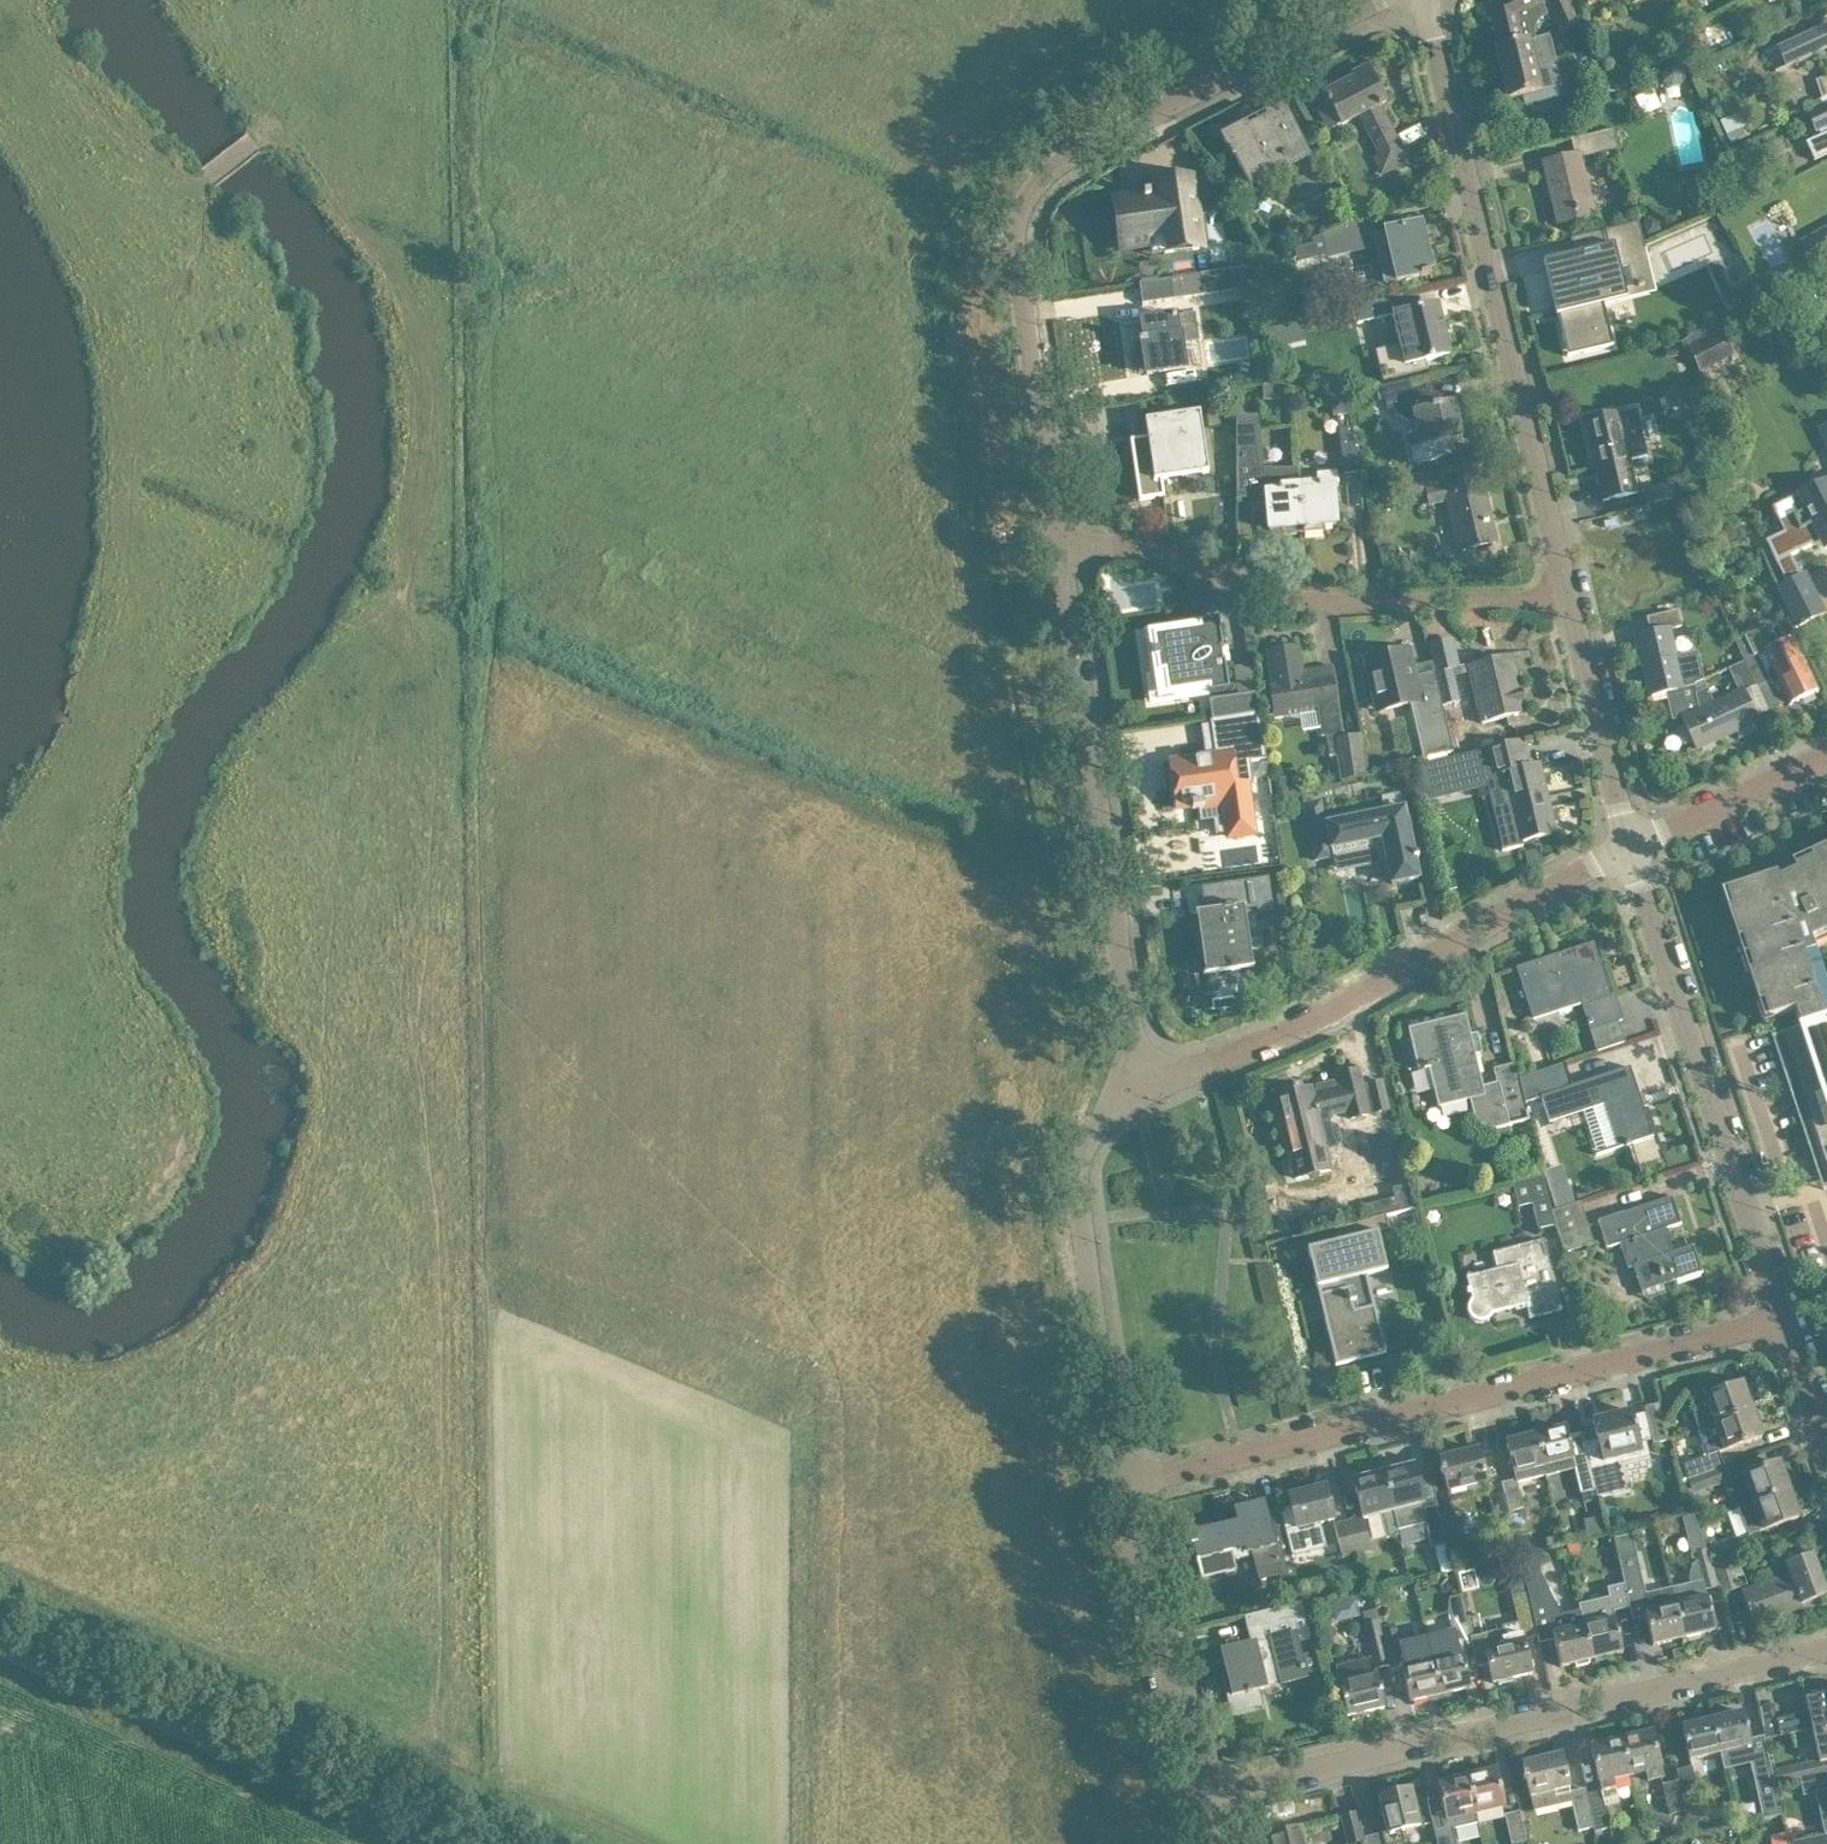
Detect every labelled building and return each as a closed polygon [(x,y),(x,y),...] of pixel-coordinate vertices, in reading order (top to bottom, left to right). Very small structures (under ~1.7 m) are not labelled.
[(1488,6),(1495,36),(1498,49),(1495,49),(1507,100),(1542,92),(1561,87),(1555,60),(1549,35),(1534,38),(1534,34),(1535,29),(1537,24),(1541,19),(1546,15),(1542,5),(1543,5),(1541,0),(1501,0),(1488,6)] [(1566,0),(1551,0),(1547,2),(1577,64),(1593,57),(1566,0)] [(1791,42),(1799,62),(1826,49),(1826,25),(1791,42)] [(1689,80),(1692,57),(1671,54),(1668,77),(1689,80)] [(1354,77),(1325,92),(1329,102),(1317,108),(1328,130),(1340,123),(1341,124),(1359,115),(1379,154),(1374,157),(1382,173),(1407,160),(1380,107),(1383,105),(1382,104),(1386,102),(1368,66),(1353,74),(1354,77)] [(1646,95),(1665,89),(1658,71),(1640,77),(1646,95)] [(1806,142),(1813,159),(1826,153),(1826,104),(1806,113),(1815,133),(1818,132),(1820,136),(1806,142)] [(1310,157),(1285,108),(1226,139),(1250,187),(1298,162),(1310,157)] [(1748,125),(1741,112),(1720,122),(1726,135),(1748,125)] [(1595,216),(1581,157),(1618,149),(1613,130),(1571,140),(1575,155),(1554,160),(1559,177),(1546,180),(1556,225),(1595,216)] [(1747,154),(1739,158),(1743,165),(1751,161),(1747,154)] [(1305,177),(1294,182),(1302,196),(1324,186),(1310,157),(1298,162),(1305,177)] [(1126,199),(1120,200),(1120,202),(1126,246),(1127,248),(1133,247),(1162,243),(1164,254),(1202,249),(1196,211),(1221,208),(1206,180),(1192,182),(1191,177),(1153,182),(1155,195),(1149,196),(1149,194),(1144,195),(1144,197),(1126,199)] [(1652,217),(1642,220),(1647,236),(1663,231),(1661,221),(1652,217)] [(1419,225),(1419,224),(1387,232),(1375,235),(1371,221),(1342,228),(1322,235),(1327,258),(1375,247),(1385,285),(1431,274),(1423,240),(1428,239),(1424,224),(1419,225)] [(1574,255),(1543,262),(1556,316),(1558,316),(1564,340),(1580,336),(1584,353),(1613,345),(1602,300),(1625,294),(1618,264),(1636,259),(1634,251),(1645,249),(1639,222),(1570,238),(1574,255)] [(1772,274),(1754,284),(1761,295),(1778,286),(1772,274)] [(1174,279),(1171,280),(1174,300),(1206,295),(1203,275),(1174,279)] [(1754,284),(1737,293),(1743,305),(1761,295),(1754,284)] [(1392,298),(1352,308),(1355,323),(1391,315),(1392,315),(1395,314),(1400,312),(1405,311),(1401,296),(1392,298)] [(1450,355),(1437,303),(1405,311),(1400,312),(1395,314),(1392,315),(1391,315),(1400,350),(1381,355),(1387,380),(1428,370),(1426,361),(1450,355)] [(1144,340),(1138,341),(1139,345),(1142,345),(1147,375),(1159,373),(1186,369),(1182,344),(1199,342),(1195,314),(1175,317),(1141,321),(1144,340)] [(1810,339),(1819,356),(1826,351),(1826,330),(1810,339)] [(1722,332),(1687,349),(1698,371),(1732,354),(1722,332)] [(1415,401),(1410,383),(1383,389),(1388,410),(1394,408),(1396,417),(1401,415),(1418,425),(1422,446),(1412,448),(1416,463),(1451,454),(1448,440),(1462,437),(1454,401),(1441,404),(1435,400),(1437,397),(1436,396),(1415,401)] [(1692,409),(1695,388),(1671,386),(1666,393),(1667,394),(1673,406),(1692,409)] [(1216,397),(1204,399),(1209,428),(1220,426),(1216,397)] [(1618,413),(1583,421),(1587,436),(1588,435),(1596,474),(1599,473),(1602,483),(1599,484),(1603,501),(1637,493),(1630,460),(1647,456),(1636,411),(1619,415),(1618,413)] [(1148,438),(1131,440),(1139,500),(1164,497),(1161,479),(1208,473),(1199,412),(1150,420),(1145,420),(1148,438)] [(1303,533),(1299,486),(1298,474),(1256,470),(1255,418),(1236,419),(1237,497),(1254,496),(1254,491),(1261,490),(1261,495),(1266,495),(1269,530),(1283,529),(1283,535),(1303,533)] [(1351,426),(1338,428),(1343,473),(1362,472),(1351,426)] [(1669,484),(1643,490),(1647,507),(1676,500),(1708,492),(1703,470),(1667,479),(1669,484)] [(1318,485),(1299,486),(1303,533),(1323,532),(1323,526),(1336,524),(1333,489),(1338,489),(1337,472),(1317,473),(1318,485)] [(1490,521),(1479,478),(1445,486),(1445,484),(1442,485),(1441,481),(1424,483),(1430,504),(1446,501),(1456,552),(1497,542),(1492,521),(1490,521)] [(1764,541),(1786,585),(1800,578),(1789,555),(1820,540),(1822,546),(1826,544),(1826,480),(1790,498),(1798,514),(1779,523),(1783,532),(1764,541)] [(1427,497),(1424,482),(1410,486),(1413,500),(1427,497)] [(1786,585),(1777,589),(1796,627),(1822,615),(1803,576),(1800,578),(1786,585)] [(1650,633),(1636,636),(1650,697),(1666,693),(1668,704),(1697,697),(1694,685),(1704,681),(1696,652),(1688,653),(1676,656),(1670,630),(1681,627),(1678,611),(1647,618),(1650,633)] [(1209,694),(1229,691),(1218,620),(1198,623),(1199,628),(1152,635),(1158,673),(1164,673),(1167,695),(1208,688),(1209,694)] [(1757,631),(1735,642),(1744,662),(1756,686),(1769,680),(1772,686),(1779,683),(1788,702),(1789,705),(1818,692),(1801,656),(1787,662),(1770,625),(1757,631)] [(1453,639),(1429,645),(1443,705),(1458,701),(1452,676),(1469,672),(1481,724),(1526,713),(1512,655),(1459,667),(1453,639)] [(1267,652),(1272,682),(1270,682),(1275,719),(1318,712),(1322,737),(1326,736),(1330,757),(1337,756),(1341,780),(1367,776),(1360,736),(1341,739),(1340,734),(1342,734),(1331,667),(1303,671),(1299,646),(1267,652)] [(1401,652),(1365,660),(1377,714),(1414,705),(1420,733),(1426,758),(1453,751),(1447,727),(1434,671),(1407,678),(1401,652)] [(1744,691),(1756,686),(1744,662),(1729,669),(1739,692),(1714,703),(1704,683),(1694,685),(1697,697),(1668,704),(1672,720),(1683,719),(1697,750),(1758,722),(1744,691)] [(1256,693),(1209,700),(1212,720),(1259,713),(1256,693)] [(1216,755),(1171,762),(1178,809),(1192,807),(1193,810),(1199,809),(1225,805),(1229,833),(1230,834),(1234,833),(1234,836),(1248,834),(1248,831),(1253,830),(1251,816),(1246,784),(1254,782),(1251,762),(1265,760),(1258,716),(1245,718),(1211,723),(1216,755)] [(1527,766),(1522,741),(1409,767),(1415,793),(1426,790),(1426,792),(1499,775),(1504,779),(1513,816),(1496,820),(1502,851),(1523,846),(1521,841),(1555,833),(1539,764),(1527,766)] [(1381,798),(1384,812),(1347,820),(1347,818),(1332,821),(1333,823),(1325,825),(1321,801),(1304,804),(1316,860),(1332,857),(1330,849),(1382,838),(1392,884),(1418,879),(1404,808),(1402,809),(1399,794),(1381,798)] [(1537,849),(1524,852),(1528,869),(1540,862),(1537,849)] [(1800,1010),(1826,1001),(1826,973),(1818,944),(1826,940),(1826,849),(1814,855),(1816,860),(1798,868),(1801,873),(1783,879),(1782,874),(1730,891),(1736,908),(1732,910),(1742,941),(1747,939),(1757,971),(1753,973),(1763,1004),(1767,1002),(1773,1019),(1800,1010)] [(1203,912),(1195,913),(1195,915),(1199,914),(1204,952),(1210,951),(1212,972),(1203,973),(1204,975),(1254,967),(1254,966),(1252,966),(1247,937),(1245,918),(1257,916),(1275,913),(1270,878),(1200,888),(1203,912)] [(1592,945),(1517,969),(1534,1019),(1582,1004),(1597,1051),(1624,1042),(1618,1021),(1622,1020),(1614,995),(1610,997),(1592,945)] [(1774,1036),(1815,1159),(1825,1190),(1826,1190),(1826,1001),(1800,1010),(1805,1026),(1776,1036),(1774,1036)] [(1529,1121),(1525,1103),(1519,1078),(1515,1065),(1494,1070),(1497,1083),(1482,1087),(1474,1054),(1481,1053),(1477,1034),(1470,1035),(1465,1015),(1408,1029),(1417,1068),(1423,1067),(1424,1070),(1429,1068),(1438,1107),(1469,1099),(1473,1114),(1477,1123),(1486,1128),(1496,1129),(1529,1121)] [(1652,1137),(1630,1068),(1561,1090),(1553,1066),(1519,1078),(1525,1103),(1541,1097),(1550,1123),(1605,1105),(1619,1148),(1626,1146),(1626,1147),(1631,1146),(1631,1144),(1652,1137)] [(1382,1080),(1362,1085),(1358,1070),(1339,1075),(1342,1088),(1338,1089),(1334,1081),(1316,1085),(1316,1094),(1312,1095),(1310,1086),(1272,1096),(1294,1181),(1332,1171),(1328,1151),(1336,1149),(1342,1143),(1337,1126),(1330,1123),(1332,1115),(1347,1112),(1349,1120),(1389,1110),(1382,1080)] [(1555,1226),(1552,1213),(1543,1176),(1511,1184),(1517,1207),(1532,1204),(1538,1229),(1555,1226)] [(1398,1212),(1411,1209),(1405,1185),(1393,1188),(1398,1212)] [(1568,1187),(1550,1193),(1555,1209),(1574,1203),(1568,1187)] [(1681,1224),(1672,1197),(1598,1221),(1607,1249),(1620,1245),(1628,1269),(1634,1267),(1642,1293),(1643,1293),(1646,1300),(1666,1294),(1664,1286),(1703,1273),(1694,1246),(1674,1252),(1667,1229),(1681,1224)] [(1580,1202),(1567,1206),(1552,1213),(1555,1226),(1564,1252),(1594,1243),(1580,1202)] [(1347,1280),(1367,1275),(1386,1270),(1379,1243),(1380,1243),(1377,1232),(1389,1229),(1386,1215),(1334,1228),(1337,1242),(1307,1249),(1317,1288),(1320,1287),(1328,1318),(1324,1319),(1336,1365),(1386,1353),(1383,1343),(1374,1307),(1355,1312),(1353,1302),(1356,1301),(1354,1296),(1351,1296),(1347,1280)] [(1561,1311),(1544,1241),(1492,1254),(1496,1271),(1467,1278),(1471,1297),(1467,1307),(1467,1313),(1470,1317),(1474,1320),(1478,1322),(1484,1322),(1488,1319),(1492,1316),(1492,1312),(1526,1304),(1530,1318),(1561,1311)] [(1689,1403),(1699,1429),(1752,1410),(1742,1383),(1724,1390),(1722,1382),(1716,1381),(1711,1383),(1707,1388),(1710,1395),(1689,1403)] [(1654,1444),(1669,1440),(1659,1403),(1644,1407),(1654,1444)] [(1627,1491),(1620,1463),(1650,1456),(1646,1441),(1638,1443),(1635,1430),(1638,1430),(1636,1425),(1634,1425),(1631,1411),(1626,1412),(1625,1409),(1609,1413),(1610,1416),(1592,1421),(1602,1458),(1588,1462),(1595,1490),(1597,1498),(1627,1491)] [(1724,1466),(1719,1452),(1723,1450),(1724,1451),(1762,1437),(1758,1426),(1762,1424),(1757,1412),(1753,1413),(1752,1410),(1699,1429),(1697,1430),(1707,1456),(1683,1465),(1688,1479),(1724,1466)] [(1565,1427),(1536,1435),(1546,1475),(1574,1468),(1581,1494),(1595,1490),(1588,1462),(1581,1434),(1567,1437),(1565,1427)] [(1546,1475),(1536,1435),(1506,1442),(1516,1480),(1502,1483),(1504,1495),(1509,1512),(1523,1508),(1517,1482),(1546,1475)] [(1442,1469),(1440,1469),(1446,1491),(1434,1494),(1437,1505),(1438,1504),(1448,1543),(1461,1540),(1452,1502),(1489,1493),(1478,1449),(1459,1454),(1458,1450),(1445,1454),(1446,1457),(1440,1459),(1442,1469)] [(1733,1463),(1724,1466),(1688,1479),(1693,1494),(1727,1481),(1737,1508),(1738,1508),(1789,1490),(1779,1462),(1738,1477),(1733,1463)] [(1423,1503),(1414,1465),(1401,1468),(1400,1464),(1385,1468),(1386,1472),(1383,1473),(1398,1529),(1424,1523),(1430,1547),(1448,1543),(1438,1504),(1437,1505),(1425,1507),(1423,1503)] [(1398,1529),(1383,1473),(1353,1480),(1362,1517),(1349,1520),(1358,1555),(1372,1551),(1363,1519),(1381,1514),(1386,1538),(1398,1535),(1398,1529)] [(1291,1507),(1280,1510),(1292,1558),(1326,1549),(1320,1523),(1334,1520),(1326,1487),(1288,1496),(1291,1507)] [(1759,1532),(1799,1518),(1789,1490),(1738,1508),(1748,1535),(1735,1540),(1740,1555),(1764,1547),(1759,1532)] [(1509,1512),(1504,1495),(1489,1499),(1497,1530),(1512,1527),(1508,1512),(1509,1512)] [(1192,1538),(1190,1539),(1192,1545),(1194,1545),(1202,1578),(1236,1569),(1233,1560),(1252,1556),(1258,1581),(1280,1575),(1281,1575),(1266,1513),(1263,1503),(1248,1506),(1236,1510),(1239,1523),(1219,1528),(1218,1523),(1197,1528),(1199,1533),(1192,1535),(1192,1538)] [(1358,1555),(1349,1520),(1334,1524),(1342,1558),(1358,1555)] [(1812,1555),(1804,1558),(1800,1547),(1808,1544),(1804,1532),(1778,1541),(1790,1575),(1742,1592),(1754,1626),(1804,1608),(1807,1615),(1826,1608),(1823,1598),(1826,1596),(1812,1555)] [(1578,1543),(1567,1546),(1569,1556),(1580,1554),(1578,1543)] [(1707,1597),(1705,1590),(1721,1586),(1713,1565),(1711,1565),(1711,1564),(1710,1564),(1706,1549),(1692,1553),(1694,1563),(1690,1573),(1690,1581),(1690,1583),(1672,1587),(1684,1638),(1715,1631),(1707,1597)] [(1633,1557),(1618,1561),(1623,1584),(1629,1607),(1632,1620),(1646,1617),(1652,1645),(1684,1638),(1672,1587),(1643,1594),(1633,1557)] [(1729,1559),(1713,1565),(1721,1586),(1724,1594),(1739,1588),(1729,1559)] [(1591,1660),(1580,1610),(1562,1613),(1539,1570),(1523,1573),(1528,1592),(1527,1592),(1537,1635),(1539,1643),(1554,1640),(1560,1667),(1591,1660)] [(1537,1635),(1527,1592),(1528,1592),(1523,1573),(1511,1576),(1513,1585),(1510,1586),(1519,1623),(1503,1626),(1503,1630),(1470,1638),(1472,1647),(1477,1667),(1489,1664),(1493,1683),(1498,1682),(1499,1685),(1513,1682),(1512,1678),(1531,1674),(1523,1639),(1537,1635)] [(1340,1597),(1363,1592),(1361,1582),(1338,1587),(1340,1597)] [(1629,1607),(1623,1584),(1608,1587),(1613,1611),(1629,1607)] [(1311,1639),(1301,1602),(1244,1616),(1248,1632),(1258,1629),(1261,1642),(1219,1653),(1219,1654),(1222,1654),(1226,1673),(1224,1673),(1230,1696),(1233,1695),(1233,1696),(1247,1693),(1247,1696),(1251,1695),(1250,1692),(1266,1688),(1265,1684),(1281,1680),(1282,1683),(1306,1677),(1305,1673),(1318,1670),(1314,1653),(1301,1657),(1297,1642),(1311,1639)] [(1615,1618),(1602,1621),(1598,1606),(1580,1610),(1591,1660),(1623,1652),(1615,1618)] [(1452,1629),(1426,1635),(1440,1695),(1469,1689),(1461,1656),(1460,1649),(1472,1647),(1470,1638),(1463,1611),(1449,1615),(1452,1629)] [(1379,1620),(1365,1623),(1376,1669),(1389,1666),(1381,1630),(1379,1620)] [(1395,1627),(1381,1630),(1389,1666),(1403,1662),(1404,1669),(1403,1669),(1410,1702),(1440,1695),(1426,1635),(1399,1642),(1395,1627)] [(1377,1676),(1370,1678),(1366,1659),(1335,1667),(1347,1717),(1385,1708),(1377,1676)] [(1807,1696),(1810,1712),(1776,1718),(1780,1735),(1812,1729),(1826,1726),(1826,1691),(1807,1696)] [(1773,1705),(1758,1708),(1764,1737),(1765,1738),(1780,1735),(1776,1718),(1773,1705)] [(1744,1712),(1712,1719),(1720,1753),(1724,1770),(1751,1763),(1759,1805),(1778,1801),(1775,1786),(1772,1773),(1765,1738),(1764,1737),(1750,1740),(1744,1712)] [(1720,1753),(1712,1719),(1681,1726),(1689,1760),(1720,1753)] [(1772,1773),(1775,1786),(1792,1782),(1799,1781),(1826,1775),(1826,1726),(1812,1729),(1819,1763),(1803,1767),(1789,1770),(1772,1773)] [(1662,1778),(1652,1733),(1621,1740),(1630,1776),(1646,1772),(1648,1781),(1662,1778)] [(1630,1776),(1621,1740),(1591,1747),(1601,1791),(1587,1795),(1594,1827),(1596,1836),(1612,1832),(1605,1800),(1617,1797),(1613,1779),(1630,1776)] [(1525,1780),(1526,1779),(1533,1810),(1572,1801),(1579,1831),(1594,1827),(1587,1795),(1586,1795),(1585,1789),(1570,1792),(1561,1754),(1523,1763),(1525,1774),(1523,1775),(1525,1780)] [(1676,1769),(1678,1780),(1685,1810),(1701,1807),(1691,1766),(1676,1769)] [(1504,1807),(1495,1770),(1467,1777),(1475,1814),(1504,1807)] [(1799,1781),(1803,1796),(1813,1794),(1822,1835),(1826,1834),(1826,1775),(1799,1781)] [(1475,1814),(1467,1777),(1438,1783),(1446,1821),(1475,1814)] [(1685,1810),(1678,1780),(1662,1784),(1670,1814),(1685,1810)] [(1411,1789),(1379,1797),(1387,1832),(1382,1833),(1385,1843),(1405,1843),(1405,1842),(1401,1829),(1420,1824),(1411,1789)] [(1265,1827),(1267,1835),(1269,1843),(1319,1843),(1343,1838),(1345,1843),(1364,1843),(1362,1838),(1354,1804),(1345,1806),(1346,1808),(1353,1806),(1355,1811),(1310,1823),(1309,1818),(1310,1818),(1309,1816),(1298,1819),(1265,1827)] [(1505,1814),(1512,1843),(1528,1843),(1520,1811),(1505,1814)] [(1434,1831),(1437,1843),(1453,1843),(1449,1828),(1434,1831)] [(1770,1837),(1772,1843),(1789,1843),(1786,1834),(1770,1837)] [(1789,1843),(1826,1843),(1826,1834),(1789,1843)]
